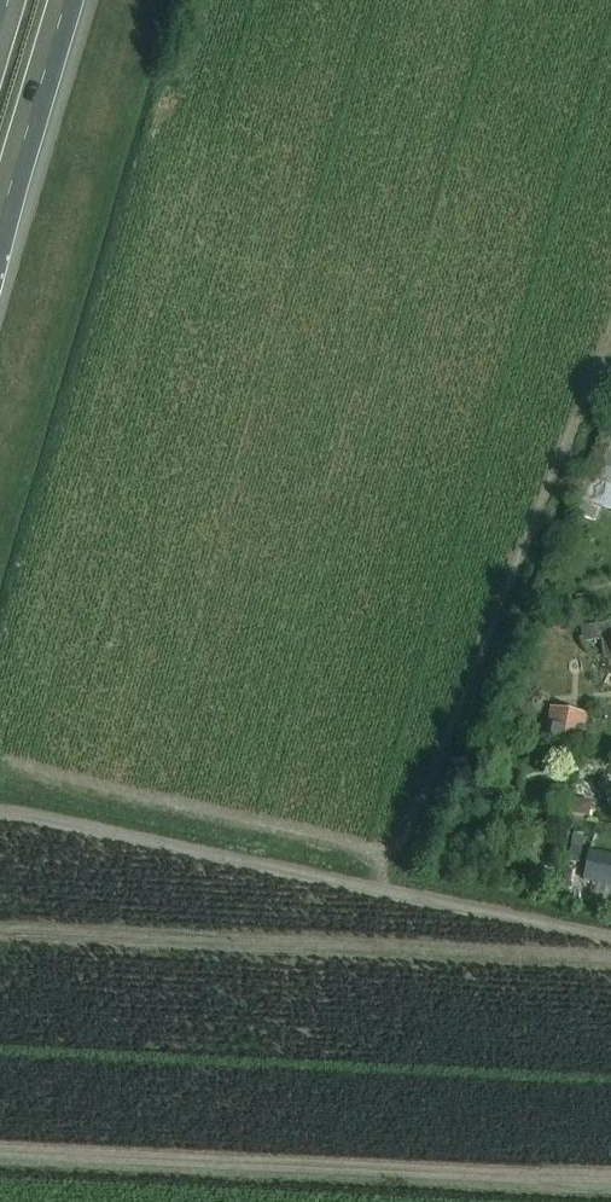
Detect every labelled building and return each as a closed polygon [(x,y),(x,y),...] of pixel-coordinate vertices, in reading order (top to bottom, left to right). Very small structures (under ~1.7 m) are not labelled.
[(610,480),(610,449),(599,474),(610,480)] [(581,499),(610,512),(610,488),(609,487),(589,479),(581,499)] [(582,643),(600,640),(597,624),(579,626),(582,643)] [(558,712),(552,739),(577,744),(581,727),(583,717),(558,712)] [(592,800),(570,797),(566,813),(590,816),(592,800)] [(584,880),(610,886),(610,849),(591,845),(584,880)]
